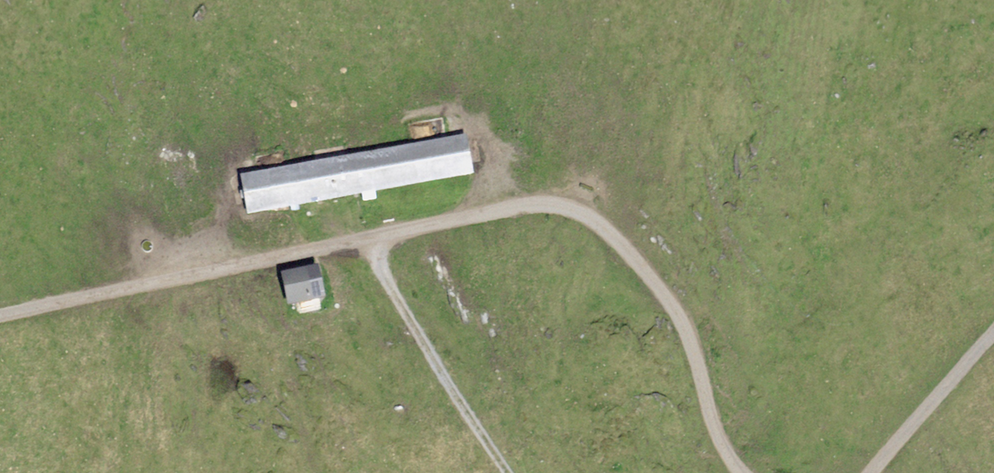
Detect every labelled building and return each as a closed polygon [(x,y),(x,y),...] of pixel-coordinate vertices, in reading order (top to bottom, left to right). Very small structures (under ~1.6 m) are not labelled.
[(473,136),(251,178),(258,217),(480,175),(473,136)] [(284,274),(291,307),(328,299),(322,266),(284,274)]
